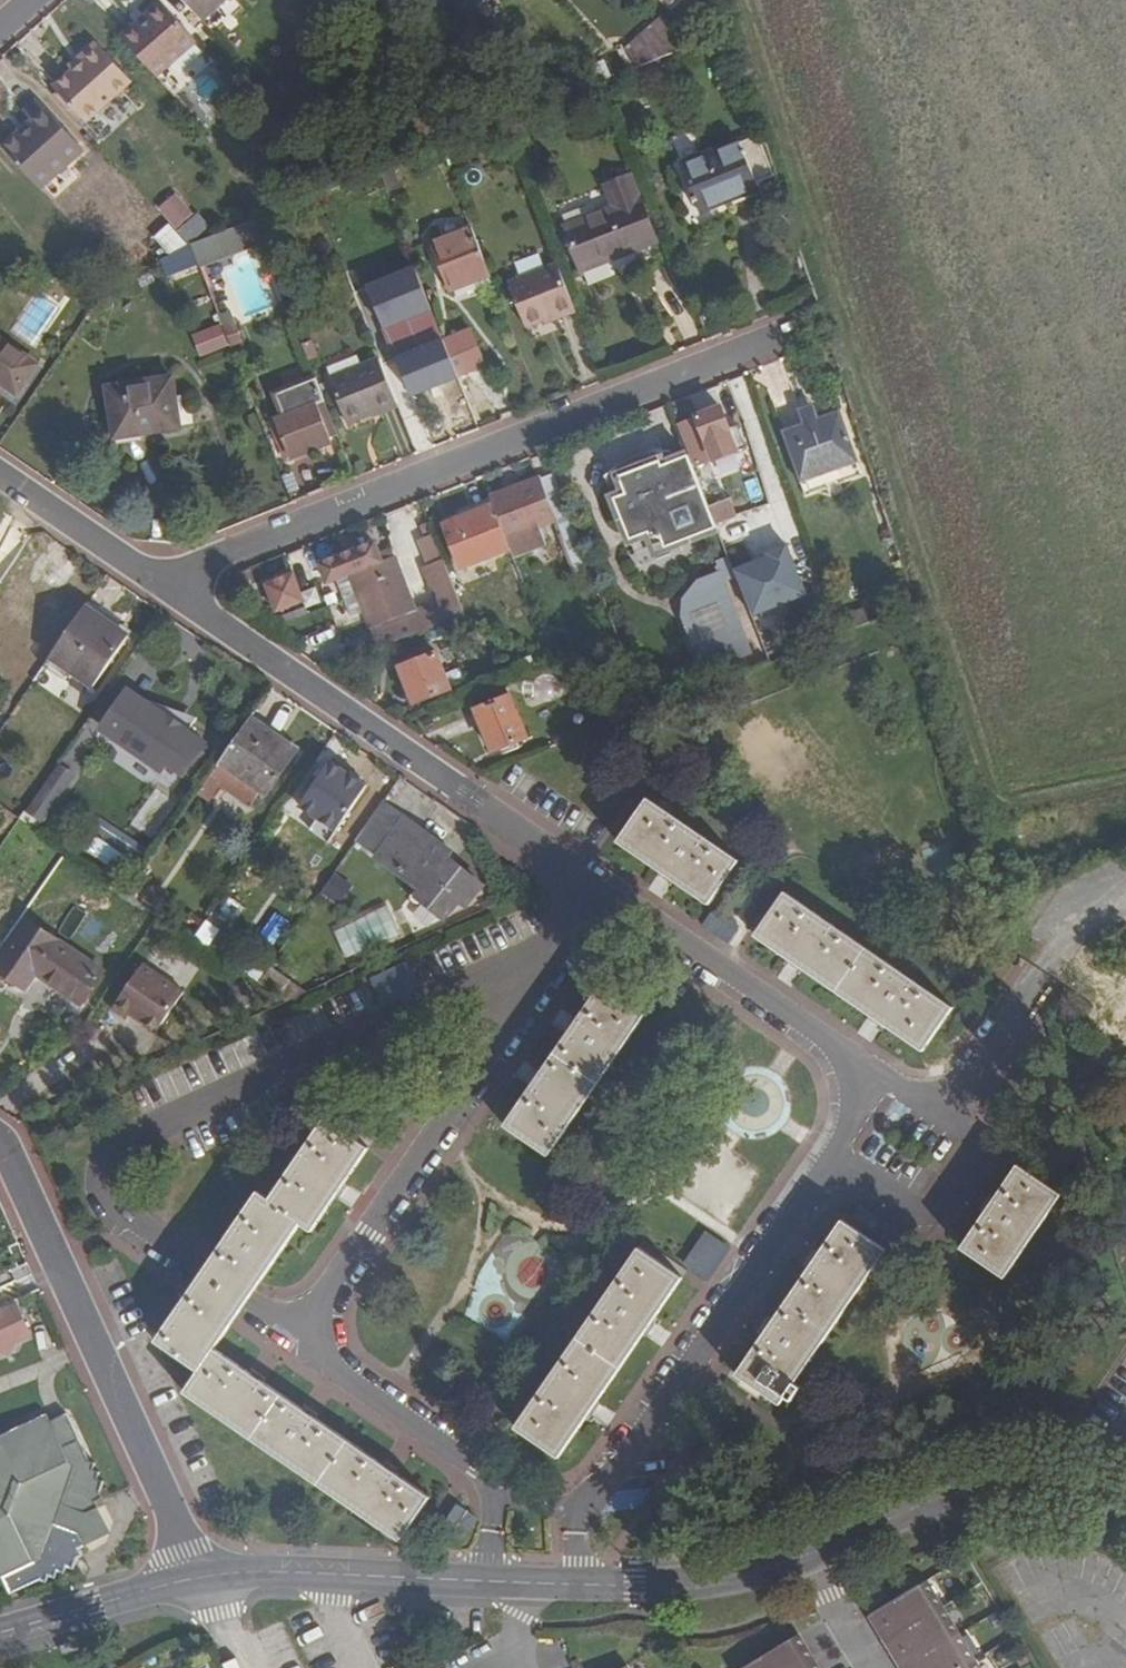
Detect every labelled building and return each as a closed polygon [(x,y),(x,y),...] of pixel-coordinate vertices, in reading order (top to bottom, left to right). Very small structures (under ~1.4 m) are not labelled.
[(120,34),(128,43),(157,75),(196,41),(160,0),(120,34)] [(215,30),(243,4),(240,0),(187,0),(215,30)] [(639,65),(691,44),(666,17),(626,48),(639,65)] [(56,82),(93,122),(143,78),(106,37),(56,82)] [(633,75),(638,88),(672,74),(667,61),(633,75)] [(205,108),(224,99),(212,72),(193,81),(205,108)] [(32,121),(3,147),(38,186),(82,147),(39,99),(23,112),(32,121)] [(755,135),(753,136),(766,176),(771,174),(755,135)] [(754,182),(766,176),(753,136),(686,163),(705,208),(756,186),(754,182)] [(606,182),(614,204),(565,223),(582,269),(657,240),(630,173),(606,182)] [(176,191),(161,204),(179,224),(194,211),(176,191)] [(182,225),(190,238),(211,224),(203,211),(182,225)] [(192,244),(174,224),(158,238),(172,254),(192,244)] [(450,289),(490,273),(472,226),(431,242),(450,289)] [(226,249),(221,238),(207,244),(211,255),(226,249)] [(232,278),(242,318),(274,309),(259,251),(215,263),(220,281),(232,278)] [(577,306),(559,262),(508,280),(527,325),(577,306)] [(471,327),(446,338),(460,376),(487,366),(471,327)] [(17,391),(38,362),(0,337),(0,380),(17,391)] [(460,376),(446,338),(400,355),(415,394),(460,376)] [(399,404),(381,358),(331,378),(350,424),(399,404)] [(20,404),(46,367),(38,362),(17,391),(0,380),(0,391),(20,404)] [(332,436),(339,434),(316,376),(277,392),(285,413),(276,417),(291,455),(333,439),(332,436)] [(116,437),(179,427),(172,377),(109,385),(116,437)] [(804,422),(798,402),(805,400),(798,378),(769,387),(782,429),(804,422)] [(747,433),(745,428),(733,433),(721,404),(683,418),(698,458),(705,456),(702,449),(712,444),(716,457),(751,444),(749,439),(755,437),(753,430),(747,433)] [(803,483),(859,462),(842,410),(820,417),(818,412),(804,417),(806,424),(784,431),(803,483)] [(676,458),(673,452),(672,452),(667,453),(664,453),(662,453),(657,454),(655,454),(647,456),(646,456),(638,459),(636,460),(635,460),(633,461),(630,462),(629,463),(627,464),(622,466),(618,469),(612,473),(610,474),(608,476),(611,484),(623,479),(621,474),(631,470),(635,474),(652,468),(652,461),(662,458),(664,463),(676,458)] [(652,461),(652,468),(635,474),(631,470),(621,474),(623,479),(611,484),(634,540),(652,532),(663,537),(667,547),(718,524),(691,452),(676,458),(664,463),(662,458),(652,461)] [(561,489),(572,485),(565,468),(555,472),(561,489)] [(491,495),(496,506),(512,548),(515,555),(547,543),(540,524),(557,517),(541,476),(491,495)] [(462,567),(512,548),(496,506),(447,526),(462,567)] [(634,540),(641,558),(667,547),(663,537),(652,532),(634,540)] [(802,543),(739,563),(769,656),(801,646),(789,606),(819,597),(802,543)] [(737,575),(728,551),(716,556),(718,560),(713,561),(715,568),(691,575),(693,610),(706,639),(721,650),(743,655),(751,652),(724,580),(737,575)] [(373,627),(417,609),(396,555),(349,572),(372,628),(373,627)] [(273,577),(281,610),(317,601),(309,568),(273,577)] [(464,609),(449,571),(431,578),(445,617),(464,609)] [(85,606),(50,656),(95,685),(129,636),(85,606)] [(381,647),(430,628),(422,607),(417,609),(373,627),(381,647)] [(415,701),(453,687),(439,651),(401,667),(415,701)] [(187,730),(145,701),(143,703),(128,692),(104,726),(119,736),(117,739),(160,769),(187,730)] [(511,694),(477,708),(493,750),(528,737),(511,694)] [(253,715),(249,721),(296,755),(300,748),(253,715)] [(249,721),(219,763),(267,796),(296,755),(249,721)] [(301,805),(337,830),(368,786),(331,760),(301,805)] [(58,763),(26,809),(43,821),(75,774),(58,763)] [(647,797),(617,840),(709,903),(738,860),(647,797)] [(446,857),(452,849),(406,818),(379,857),(422,887),(418,888),(417,888),(416,889),(415,889),(414,890),(414,891),(413,892),(413,893),(412,894),(412,896),(412,897),(413,897),(413,899),(414,900),(414,901),(415,902),(416,902),(417,902),(418,903),(419,903),(420,903),(424,903),(447,918),(459,899),(468,905),(484,883),(446,857)] [(327,849),(341,859),(347,852),(332,841),(327,849)] [(106,866),(102,873),(122,887),(127,880),(106,866)] [(344,900),(354,885),(338,876),(329,891),(344,900)] [(785,891),(756,934),(924,1049),(953,1007),(785,891)] [(239,922),(248,905),(231,895),(221,912),(239,922)] [(393,907),(337,928),(348,956),(403,935),(393,907)] [(714,910),(706,929),(735,942),(743,923),(714,910)] [(282,911),(264,937),(279,947),(297,920),(282,911)] [(214,947),(225,927),(210,918),(198,938),(214,947)] [(28,919),(0,959),(0,969),(26,988),(38,973),(82,1003),(104,971),(28,919)] [(146,959),(115,1005),(130,1015),(133,1011),(159,1029),(187,988),(146,959)] [(386,1004),(430,987),(418,959),(375,976),(386,1004)] [(261,982),(281,996),(291,982),(270,968),(261,982)] [(1092,1011),(1125,1035),(1125,975),(1120,971),(1092,1011)] [(648,1009),(604,980),(505,1124),(548,1154),(648,1009)] [(386,1085),(371,1106),(389,1119),(404,1098),(386,1085)] [(219,1248),(262,1276),(299,1222),(312,1230),(336,1194),(346,1180),(368,1148),(325,1118),(269,1199),(258,1191),(219,1248)] [(1017,1163),(961,1247),(1005,1276),(1061,1194),(1017,1163)] [(886,1249),(843,1219),(737,1374),(780,1403),(886,1249)] [(713,1270),(724,1247),(707,1238),(695,1260),(713,1270)] [(262,1276),(219,1248),(211,1259),(203,1273),(192,1287),(186,1295),(229,1325),(235,1317),(248,1301),(254,1288),(262,1276)] [(639,1248),(517,1426),(559,1456),(682,1277),(639,1248)] [(229,1325),(186,1295),(156,1340),(199,1370),(184,1392),(400,1539),(430,1495),(396,1472),(381,1462),(316,1417),(300,1406),(263,1381),(247,1370),(214,1347),(229,1325)] [(32,1328),(18,1298),(0,1306),(0,1342),(32,1328)] [(10,1346),(21,1351),(25,1338),(34,1334),(32,1328),(0,1342),(0,1351),(10,1346)] [(35,1560),(27,1545),(48,1536),(64,1488),(54,1469),(70,1462),(49,1413),(0,1436),(0,1438),(3,1445),(0,1447),(0,1576),(35,1560)] [(27,1545),(35,1560),(72,1544),(88,1501),(70,1462),(54,1469),(64,1488),(48,1536),(27,1545)] [(871,1616),(886,1642),(944,1607),(929,1581),(874,1613),(871,1616)] [(960,1633),(944,1607),(886,1642),(903,1667),(904,1667),(960,1633)] [(960,1633),(904,1667),(963,1667),(976,1660),(960,1633)] [(816,1661),(801,1635),(800,1634),(743,1667),(805,1667),(816,1661)]
